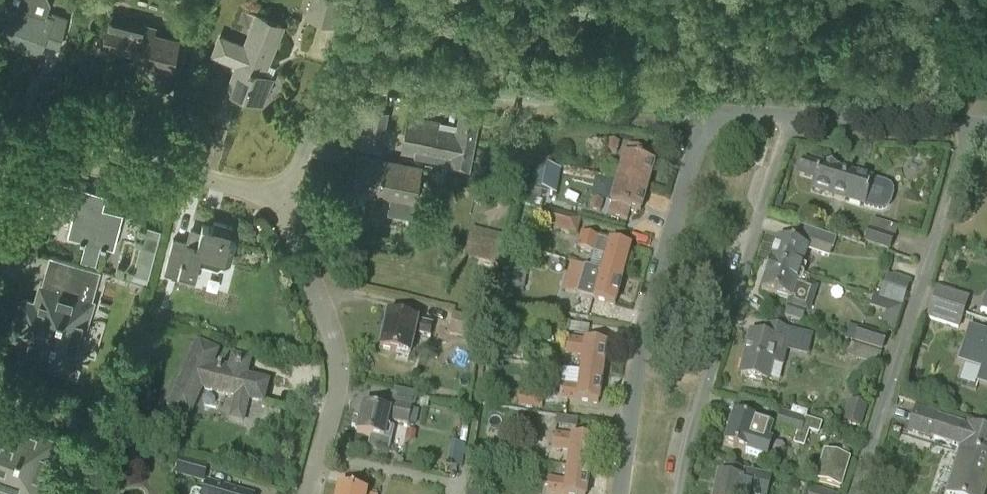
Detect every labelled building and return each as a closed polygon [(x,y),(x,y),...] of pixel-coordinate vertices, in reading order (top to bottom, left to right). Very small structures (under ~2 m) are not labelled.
[(52,19),(46,17),(51,3),(49,0),(0,0),(0,39),(22,47),(23,45),(40,52),(52,19)] [(340,0),(314,0),(309,17),(334,23),(340,0)] [(179,39),(153,33),(155,27),(109,15),(104,33),(91,29),(88,39),(102,43),(101,45),(136,53),(134,59),(171,68),(179,39)] [(262,74),(282,25),(257,15),(245,45),(221,36),(213,54),(238,64),(228,89),(261,102),(271,78),(262,74)] [(380,151),(388,111),(360,106),(353,145),(380,151)] [(468,167),(479,112),(461,108),(457,124),(409,115),(401,152),(450,162),(450,164),(468,167)] [(617,153),(619,143),(608,140),(605,150),(617,153)] [(617,179),(647,187),(653,163),(644,160),(646,150),(627,145),(624,155),(617,179)] [(414,199),(420,165),(359,153),(352,186),(379,191),(379,192),(414,199)] [(819,164),(803,159),(799,172),(815,177),(811,189),(864,205),(863,207),(879,211),(881,211),(883,211),(884,210),(886,209),(887,208),(888,207),(889,206),(891,200),(893,193),(892,192),(892,190),(891,188),(890,187),(888,185),(887,184),(872,179),(819,163),(819,164)] [(560,170),(531,164),(526,189),(556,194),(560,170)] [(114,247),(123,212),(102,207),(106,192),(31,173),(25,197),(57,206),(74,210),(67,235),(114,247)] [(640,212),(647,187),(617,179),(610,203),(611,204),(607,214),(626,220),(630,209),(640,212)] [(600,212),(603,202),(591,199),(589,209),(600,212)] [(577,236),(581,219),(541,208),(537,226),(577,236)] [(229,239),(232,225),(215,220),(213,227),(203,224),(200,233),(189,230),(186,241),(173,238),(164,272),(172,274),(172,276),(194,282),(201,255),(229,263),(235,241),(229,239)] [(146,282),(160,230),(145,226),(131,278),(146,282)] [(819,229),(814,250),(833,254),(838,233),(819,229)] [(889,251),(893,237),(868,229),(863,243),(889,251)] [(601,270),(622,276),(630,247),(609,241),(579,233),(576,248),(605,256),(601,270)] [(768,264),(799,273),(807,247),(778,238),(769,263),(768,263),(768,264)] [(100,270),(70,261),(64,284),(94,292),(100,270)] [(808,276),(799,273),(768,264),(764,276),(765,277),(761,290),(788,298),(785,307),(808,314),(817,287),(806,283),(808,276)] [(622,276),(601,270),(601,271),(584,266),(577,293),(594,298),(593,299),(614,305),(622,276)] [(527,269),(515,267),(511,288),(524,290),(527,269)] [(902,305),(910,281),(886,273),(879,298),(902,305)] [(25,299),(14,335),(26,339),(21,356),(72,371),(93,300),(92,299),(41,285),(36,302),(25,299)] [(929,302),(963,313),(968,297),(934,287),(929,302)] [(958,329),(963,313),(929,302),(924,319),(958,329)] [(477,319),(453,314),(450,329),(474,334),(477,319)] [(416,322),(387,316),(380,348),(409,355),(414,334),(428,338),(431,324),(417,321),(416,322)] [(568,333),(569,323),(557,322),(556,332),(568,333)] [(807,356),(812,335),(765,324),(762,337),(750,334),(740,375),(766,382),(771,363),(783,366),(786,351),(807,356)] [(881,351),(885,337),(848,325),(843,339),(881,351)] [(969,327),(958,362),(981,370),(977,382),(986,385),(986,333),(969,327)] [(523,360),(524,349),(511,347),(512,338),(500,337),(497,357),(523,360)] [(580,370),(602,373),(605,344),(567,339),(565,354),(582,357),(580,370)] [(228,373),(210,368),(217,352),(199,343),(194,357),(171,408),(188,416),(201,388),(235,397),(230,418),(242,421),(248,400),(262,404),(268,383),(245,377),(250,361),(232,356),(228,373)] [(598,403),(602,373),(580,370),(578,385),(561,383),(559,400),(576,402),(576,401),(598,403)] [(541,409),(543,396),(520,393),(518,406),(541,409)] [(859,427),(867,406),(849,400),(842,421),(859,427)] [(415,425),(418,410),(411,409),(412,407),(391,402),(388,412),(362,407),(356,434),(371,437),(368,448),(388,453),(394,428),(386,427),(387,422),(407,426),(408,424),(415,425)] [(810,439),(815,424),(805,421),(806,419),(780,411),(774,429),(799,437),(800,436),(810,439)] [(939,413),(931,439),(959,449),(945,493),(949,493),(978,493),(982,479),(986,481),(986,429),(939,413)] [(754,422),(733,415),(732,420),(729,419),(726,426),(729,426),(724,443),(745,450),(744,453),(764,460),(770,442),(767,441),(772,426),(755,421),(754,422)] [(15,483),(11,493),(34,493),(54,436),(0,418),(0,478),(15,483)] [(567,465),(589,469),(593,439),(571,436),(571,437),(554,435),(552,450),(569,452),(567,465)] [(841,489),(850,459),(824,451),(815,481),(828,485),(840,488),(841,489)] [(204,483),(208,466),(179,458),(175,475),(189,479),(204,483)] [(589,469),(567,465),(565,481),(548,478),(546,493),(552,493),(585,493),(589,469)] [(771,476),(724,465),(721,476),(718,476),(715,491),(712,492),(711,493),(767,493),(771,476)] [(207,482),(204,492),(195,490),(191,492),(190,493),(247,493),(207,482)]
